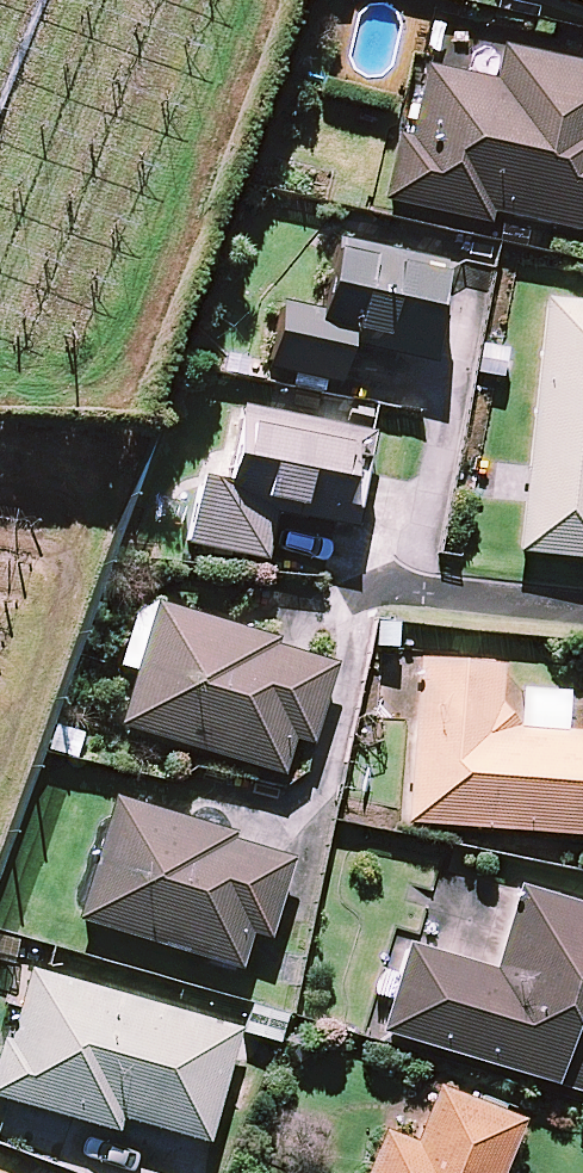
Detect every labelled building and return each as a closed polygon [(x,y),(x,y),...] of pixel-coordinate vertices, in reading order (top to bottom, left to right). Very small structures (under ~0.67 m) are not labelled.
[(503,45),(494,84),(425,67),(405,143),(392,140),(377,198),(488,226),(491,212),(582,235),(582,66),(503,45)] [(440,269),(335,247),(320,316),(278,307),(265,369),(337,385),(348,333),(423,349),(440,269)] [(545,304),(528,469),(484,464),(480,494),(525,498),(519,552),(582,559),(582,308),(545,304)] [(298,440),(233,425),(220,483),(200,479),(185,543),(261,561),(273,509),(348,526),(368,436),(302,421),(298,440)] [(334,663),(156,606),(118,725),(279,776),(291,739),(308,744),(334,663)] [(582,836),(582,734),(495,728),(500,667),(417,660),(405,822),(582,836)] [(231,835),(112,799),(76,921),(238,970),(249,932),(267,938),(290,861),(229,842),(231,835)] [(518,888),(495,972),(408,947),(383,1035),(582,1092),(582,906),(518,888)] [(29,972),(0,1068),(0,1098),(115,1132),(120,1117),(205,1143),(237,1034),(29,972)] [(436,1089),(414,1145),(385,1134),(369,1172),(499,1172),(519,1123),(436,1089)]
